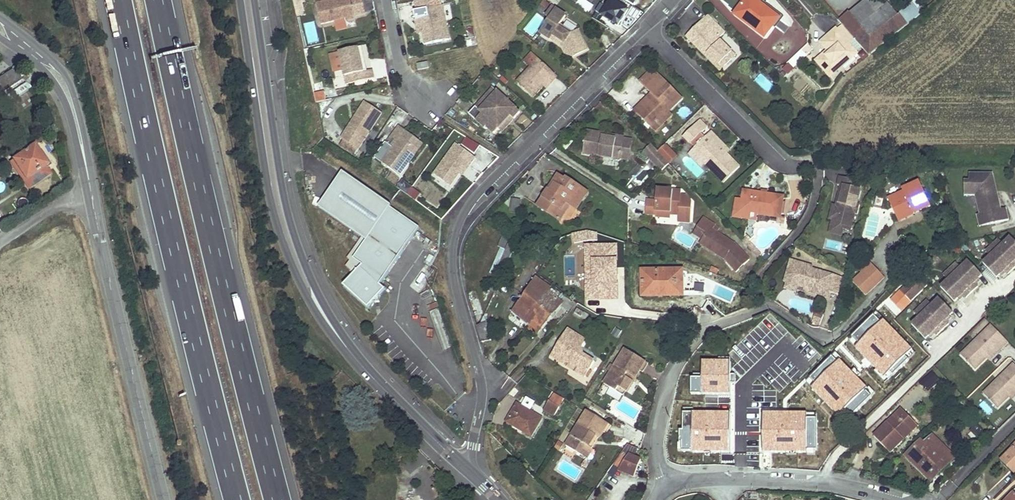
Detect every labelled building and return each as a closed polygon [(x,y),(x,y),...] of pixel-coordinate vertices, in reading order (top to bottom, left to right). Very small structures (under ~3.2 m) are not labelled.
[(317,4),(322,26),(356,19),(355,17),(367,15),(364,0),(337,0),(317,4)] [(593,4),(584,0),(576,0),(574,6),(590,13),(593,4)] [(629,9),(613,0),(606,0),(597,16),(618,27),(629,9)] [(762,0),(747,0),(736,14),(766,37),(780,18),(761,4),(763,1),(762,0)] [(907,26),(888,4),(884,0),(867,0),(866,1),(840,21),(843,24),(855,38),(869,55),(907,26)] [(912,22),(924,11),(915,2),(903,13),(912,22)] [(450,5),(444,6),(446,20),(452,19),(450,5)] [(451,41),(443,7),(416,12),(417,21),(423,20),(426,33),(428,46),(451,41)] [(547,18),(551,20),(541,35),(551,41),(552,40),(559,45),(561,41),(565,44),(563,47),(563,48),(567,55),(573,58),(587,51),(578,32),(573,34),(561,26),(566,16),(553,8),(547,18)] [(725,32),(708,14),(686,36),(705,55),(708,53),(719,64),(732,51),(719,38),(725,32)] [(626,29),(634,20),(629,15),(621,24),(626,29)] [(525,27),(530,35),(547,24),(541,16),(525,27)] [(423,20),(417,21),(419,34),(426,33),(423,20)] [(825,53),(816,60),(830,76),(839,69),(857,52),(849,43),(855,38),(843,24),(837,29),(836,28),(821,41),(828,50),(830,52),(828,55),(825,52),(825,53)] [(816,55),(808,46),(803,50),(811,60),(816,55)] [(361,58),(360,50),(341,54),(342,56),(348,87),(376,81),(373,71),(368,73),(364,74),(361,58)] [(736,55),(732,51),(719,64),(720,70),(736,55)] [(719,64),(708,53),(705,55),(720,70),(719,64)] [(561,78),(541,60),(520,84),(537,99),(547,88),(553,82),(555,85),(561,78)] [(430,70),(429,64),(418,66),(419,72),(430,70)] [(659,75),(653,70),(640,83),(646,88),(659,75)] [(763,73),(756,79),(766,93),(773,88),(763,73)] [(683,98),(659,75),(646,88),(652,94),(658,100),(641,116),(652,127),(668,112),(683,98)] [(553,82),(547,88),(550,91),(555,85),(553,82)] [(323,91),(313,93),(315,102),(325,100),(323,91)] [(658,100),(652,94),(636,111),(641,116),(658,100)] [(486,114),(481,110),(474,118),(490,132),(491,130),(499,136),(503,132),(515,119),(518,122),(524,116),(502,96),(486,114)] [(348,132),(343,140),(345,142),(359,151),(384,115),(366,103),(356,119),(360,121),(351,134),(348,132)] [(656,132),(672,116),(668,112),(652,127),(656,132)] [(356,119),(348,132),(351,134),(360,121),(356,119)] [(518,122),(515,119),(503,132),(506,135),(518,122)] [(709,128),(702,121),(698,125),(705,132),(709,128)] [(705,132),(698,125),(682,141),(689,148),(705,132)] [(395,150),(384,164),(403,177),(412,165),(409,163),(419,150),(404,139),(408,133),(402,128),(389,145),(395,150)] [(732,151),(714,132),(710,135),(717,141),(716,143),(728,155),(732,151)] [(404,139),(419,150),(409,163),(412,165),(426,146),(408,133),(404,139)] [(605,135),(589,133),(585,155),(622,161),(622,160),(625,140),(625,138),(618,137),(617,140),(604,138),(605,135)] [(717,141),(710,135),(697,148),(699,151),(700,149),(704,154),(700,159),(706,165),(725,184),(741,168),(728,155),(716,143),(717,141)] [(625,140),(622,160),(630,161),(633,141),(625,140)] [(467,149),(479,157),(485,148),(472,141),(467,149)] [(359,151),(345,142),(341,148),(356,157),(359,151)] [(35,145),(13,160),(26,180),(48,164),(35,145)] [(653,146),(645,153),(657,166),(664,158),(658,152),(653,146)] [(699,151),(697,148),(689,156),(702,169),(706,165),(700,159),(704,154),(700,149),(699,151)] [(455,153),(432,183),(448,195),(457,183),(464,173),(467,176),(473,167),(455,153)] [(684,160),(696,172),(701,168),(688,155),(684,160)] [(670,164),(664,158),(657,166),(663,172),(670,164)] [(640,189),(655,172),(646,164),(632,181),(640,189)] [(992,172),(969,172),(969,179),(964,179),(964,193),(975,193),(979,213),(984,212),(987,223),(1008,218),(1005,206),(1000,207),(997,195),(994,195),(992,190),(996,189),(992,172)] [(460,185),(467,176),(464,173),(457,183),(460,185)] [(859,178),(841,174),(839,183),(842,183),(839,197),(843,198),(841,204),(837,203),(834,203),(831,217),(834,217),(838,218),(836,224),(845,226),(852,228),(856,210),(859,211),(861,202),(858,201),(861,187),(857,186),(859,178)] [(566,181),(559,176),(554,184),(555,186),(551,192),(549,191),(538,207),(555,218),(565,203),(569,205),(576,210),(587,193),(567,179),(566,181)] [(931,206),(920,181),(903,189),(904,191),(888,198),(899,220),(931,206)] [(412,186),(407,193),(415,200),(421,194),(412,186)] [(694,202),(688,196),(682,196),(682,191),(659,190),(658,211),(673,212),(673,215),(681,215),(681,221),(693,222),(694,202)] [(763,193),(745,190),(744,199),(743,212),(760,214),(779,216),(779,221),(785,222),(785,217),(783,216),(786,196),(770,194),(763,193)] [(738,198),(735,218),(759,220),(760,214),(743,212),(744,199),(738,198)] [(518,213),(520,200),(513,199),(510,211),(518,213)] [(569,205),(565,203),(555,218),(559,221),(569,205)] [(987,223),(984,212),(979,213),(976,213),(979,225),(987,223)] [(414,234),(385,214),(376,227),(403,250),(414,234)] [(838,218),(834,217),(831,230),(843,233),(845,226),(836,224),(838,218)] [(717,226),(705,218),(699,227),(707,232),(703,239),(700,243),(725,259),(737,271),(750,259),(735,243),(719,233),(715,230),(717,226)] [(403,250),(376,227),(354,258),(363,265),(361,268),(351,259),(337,279),(367,306),(373,300),(378,294),(384,289),(376,282),(380,278),(383,279),(403,250)] [(699,227),(695,233),(703,239),(707,232),(699,227)] [(522,233),(515,229),(512,235),(506,231),(498,248),(505,251),(493,278),(501,281),(514,251),(518,241),(522,233)] [(1010,235),(1002,243),(996,249),(1013,267),(1014,265),(1014,241),(1010,235)] [(996,249),(1002,243),(998,237),(991,243),(996,249)] [(747,240),(744,242),(751,249),(754,247),(747,240)] [(529,246),(518,241),(514,251),(525,256),(529,246)] [(989,255),(996,249),(991,243),(985,249),(989,255)] [(761,254),(754,247),(751,249),(758,257),(761,254)] [(982,262),(995,276),(999,272),(1003,268),(1005,270),(1007,272),(1013,267),(996,249),(989,255),(982,262)] [(814,264),(793,258),(790,269),(797,271),(795,277),(799,284),(806,286),(810,287),(809,289),(831,295),(832,290),(840,292),(844,275),(814,267),(814,264)] [(869,258),(853,278),(867,290),(883,269),(869,258)] [(977,277),(981,273),(967,259),(960,266),(953,272),(970,290),(976,285),(974,283),(973,281),(977,277)] [(953,272),(960,266),(955,261),(949,267),(953,272)] [(431,274),(421,266),(419,270),(429,277),(431,274)] [(947,278),(953,272),(949,267),(942,273),(947,278)] [(797,271),(790,269),(787,280),(789,281),(799,284),(795,277),(797,271)] [(683,292),(682,271),(643,271),(643,296),(666,296),(667,292),(683,292)] [(926,283),(916,272),(899,288),(909,299),(926,283)] [(964,296),(970,290),(953,272),(947,278),(939,285),(953,299),(961,292),(962,294),(964,296)] [(555,291),(537,278),(513,314),(529,326),(555,291)] [(799,284),(789,281),(787,287),(797,290),(799,284)] [(566,298),(555,291),(529,326),(528,328),(536,335),(563,304),(561,302),(566,298)] [(951,310),(938,296),(930,303),(924,309),(941,327),(947,322),(945,319),(943,318),(948,313),(951,310)] [(924,309),(930,303),(926,298),(919,304),(924,309)] [(917,315),(924,309),(919,304),(913,310),(917,315)] [(585,312),(578,308),(575,313),(582,317),(585,312)] [(826,312),(818,309),(815,320),(823,322),(826,312)] [(910,322),(923,336),(926,333),(931,329),(933,331),(935,333),(941,327),(924,309),(917,315),(910,322)] [(491,340),(486,323),(482,324),(477,326),(482,343),(491,340)] [(990,323),(959,353),(973,368),(986,356),(998,344),(1000,346),(1007,340),(990,323)] [(579,373),(586,377),(596,362),(584,354),(583,348),(587,341),(569,329),(552,356),(571,368),(575,363),(577,365),(579,373)] [(762,344),(735,343),(734,361),(745,362),(745,367),(745,374),(760,374),(762,344)] [(988,358),(1000,346),(998,344),(986,356),(988,358)] [(646,362),(626,350),(604,384),(616,392),(619,387),(627,393),(641,371),(646,362)] [(650,364),(646,362),(641,371),(644,373),(650,364)] [(982,392),(996,406),(1008,394),(1014,388),(1014,365),(1012,362),(982,392)] [(860,370),(837,366),(834,385),(846,386),(855,387),(871,398),(880,384),(868,376),(870,373),(862,367),(860,370)] [(885,377),(872,370),(870,373),(868,376),(880,384),(885,377)] [(939,379),(933,372),(921,383),(927,389),(939,379)] [(718,388),(697,380),(685,407),(703,415),(710,398),(714,399),(718,388)] [(871,398),(855,387),(846,386),(869,401),(871,398)] [(627,393),(619,387),(616,392),(625,397),(627,393)] [(561,407),(550,401),(545,409),(556,416),(561,407)] [(1014,408),(1014,407),(1011,401),(1003,407),(1007,413),(1014,408)] [(542,418),(518,405),(508,422),(513,425),(514,422),(524,428),(524,429),(533,435),(542,418)] [(672,409),(670,420),(671,420),(677,421),(679,410),(672,409)] [(916,423),(902,409),(875,436),(891,452),(905,439),(902,436),(916,423)] [(609,424),(588,412),(567,447),(584,457),(596,436),(600,439),(604,432),(609,424)] [(679,451),(685,422),(677,421),(671,420),(665,449),(679,451)] [(524,428),(514,422),(513,425),(532,436),(533,435),(524,429),(524,428)] [(563,428),(555,423),(550,432),(558,437),(563,428)] [(918,425),(916,423),(902,436),(905,439),(918,425)] [(600,439),(596,436),(584,457),(587,459),(600,439)] [(940,443),(935,437),(927,445),(922,441),(907,456),(933,482),(953,461),(938,446),(940,443)] [(642,458),(635,455),(637,448),(624,443),(615,469),(635,476),(642,458)] [(956,459),(940,443),(938,446),(953,461),(956,459)] [(1001,459),(1014,473),(1014,445),(1001,459)]
